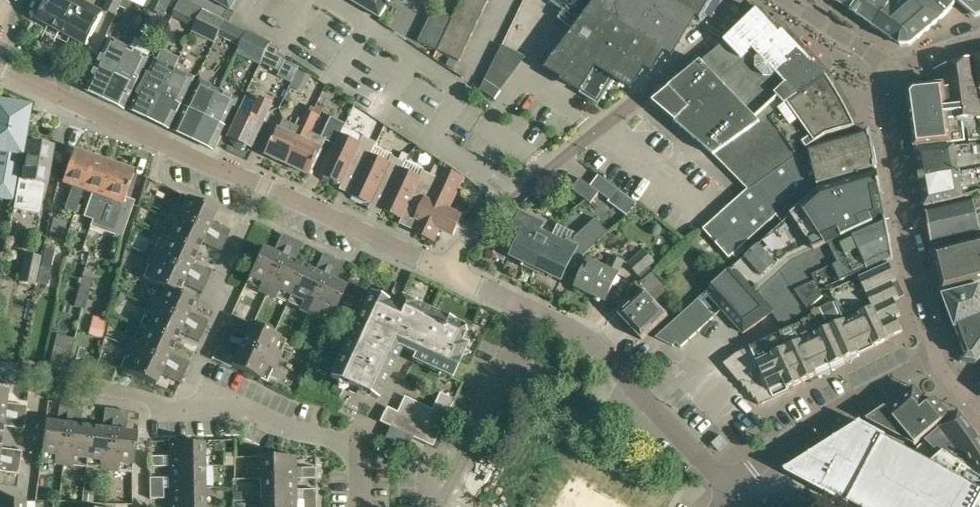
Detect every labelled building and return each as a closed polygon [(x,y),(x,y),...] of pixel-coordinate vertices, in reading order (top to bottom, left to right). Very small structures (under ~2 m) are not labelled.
[(103,13),(78,0),(49,0),(47,3),(46,2),(38,3),(35,10),(38,19),(86,45),(103,13)] [(105,9),(116,15),(123,0),(108,0),(105,9)] [(148,9),(152,0),(139,0),(137,4),(148,9)] [(165,15),(172,0),(154,0),(150,10),(160,14),(164,16),(165,15)] [(381,12),(382,13),(389,0),(387,0),(381,12)] [(452,19),(437,51),(459,61),(488,1),(485,0),(462,0),(452,19)] [(546,68),(564,78),(563,80),(573,86),(581,91),(599,102),(614,78),(631,89),(644,68),(651,72),(664,51),(672,56),(695,17),(700,20),(704,13),(712,0),(597,0),(579,23),(574,30),(563,46),(546,68)] [(551,2),(563,11),(558,19),(574,30),(579,23),(597,0),(552,0),(551,2)] [(853,11),(875,27),(892,2),(894,0),(833,0),(853,11)] [(892,2),(875,27),(901,45),(910,45),(947,14),(959,1),(976,16),(979,15),(979,0),(894,0),(892,2)] [(193,32),(214,42),(224,20),(204,10),(193,32)] [(437,51),(452,19),(433,10),(418,42),(437,51)] [(713,156),(824,77),(794,43),(788,47),(757,13),(733,33),(735,36),(651,102),(713,156)] [(130,48),(105,100),(125,109),(149,57),(155,55),(172,18),(165,15),(164,16),(160,14),(150,36),(153,38),(145,55),(130,48)] [(240,45),(246,31),(226,21),(219,35),(240,45)] [(246,31),(240,45),(241,46),(238,52),(261,64),(271,43),(246,31)] [(105,100),(130,48),(110,39),(86,90),(105,100)] [(271,43),(261,64),(273,69),(282,51),(271,46),(273,43),(271,43)] [(526,57),(502,45),(480,89),(495,99),(526,57)] [(150,119),(175,68),(155,58),(131,110),(150,119)] [(973,58),(934,69),(936,86),(913,90),(908,95),(916,149),(966,142),(963,120),(979,118),(979,105),(973,58)] [(175,68),(150,119),(170,128),(194,77),(175,68)] [(826,79),(824,77),(713,156),(719,160),(747,191),(805,151),(824,138),(854,128),(837,95),(826,79)] [(194,141),(219,89),(199,79),(174,131),(194,141)] [(219,89),(194,141),(214,150),(238,98),(219,89)] [(7,145),(3,164),(0,163),(0,164),(0,195),(14,198),(23,149),(33,98),(0,91),(0,144),(7,145)] [(246,148),(247,145),(252,148),(273,104),(261,99),(253,116),(242,111),(229,137),(235,139),(233,142),(235,146),(242,149),(246,148)] [(302,136),(288,165),(310,175),(323,149),(321,148),(325,141),(335,145),(340,135),(346,123),(351,112),(337,105),(332,117),(330,116),(321,137),(310,133),(310,132),(307,138),(302,136)] [(306,110),(302,119),(308,122),(306,127),(312,129),(318,116),(306,110)] [(308,122),(302,119),(299,127),(283,120),(279,129),(277,128),(265,154),(288,165),(302,136),(307,138),(310,132),(310,133),(312,129),(306,127),(308,122)] [(805,151),(747,191),(705,231),(730,258),(777,215),(782,221),(820,188),(877,171),(870,132),(805,151)] [(340,135),(335,145),(322,175),(342,184),(348,169),(360,175),(361,175),(370,155),(376,142),(362,136),(359,143),(340,135)] [(23,179),(18,178),(14,198),(13,208),(12,208),(12,211),(40,215),(44,195),(43,195),(45,185),(47,186),(53,147),(29,143),(23,179)] [(959,172),(975,169),(972,154),(971,145),(917,153),(921,180),(959,173),(959,172)] [(81,190),(93,158),(73,150),(62,183),(73,186),(65,210),(75,213),(83,190),(81,190)] [(361,175),(360,175),(351,195),(370,204),(377,189),(389,194),(390,195),(401,169),(402,169),(405,162),(391,156),(388,163),(370,155),(361,175)] [(114,165),(93,158),(81,190),(83,190),(93,194),(84,216),(94,220),(103,197),(114,165)] [(134,172),(114,165),(103,197),(94,220),(113,227),(111,234),(122,237),(134,202),(125,198),(134,172)] [(421,209),(420,209),(416,218),(419,220),(414,232),(434,241),(439,229),(453,235),(462,216),(448,209),(463,177),(443,168),(439,178),(429,201),(425,199),(421,209)] [(390,195),(389,194),(382,209),(402,218),(409,203),(420,209),(421,209),(425,199),(429,201),(439,178),(423,170),(419,178),(402,169),(401,169),(390,195)] [(975,169),(959,172),(959,173),(921,180),(926,208),(979,194),(979,169),(976,170),(975,169)] [(882,196),(877,171),(820,188),(782,221),(697,299),(714,317),(722,310),(726,315),(747,295),(751,300),(758,293),(780,273),(793,261),(885,221),(880,196),(882,196)] [(590,203),(591,203),(599,192),(580,178),(572,189),(584,199),(590,203)] [(637,204),(618,189),(608,202),(627,216),(637,204)] [(172,215),(227,241),(231,231),(212,222),(217,211),(181,195),(172,215)] [(979,234),(979,197),(974,199),(975,201),(926,211),(933,244),(979,234)] [(536,269),(552,236),(540,230),(543,222),(521,211),(511,232),(521,236),(511,257),(536,269)] [(18,214),(16,229),(43,232),(44,217),(18,214)] [(227,241),(172,215),(162,236),(198,253),(202,244),(221,253),(227,241)] [(780,273),(791,290),(798,300),(807,311),(814,307),(823,298),(820,292),(892,259),(886,220),(885,221),(793,261),(780,273)] [(266,294),(292,238),(282,234),(273,254),(261,249),(245,285),(266,294)] [(198,253),(162,236),(152,257),(208,282),(212,273),(193,264),(198,253)] [(552,236),(536,269),(562,281),(580,243),(567,237),(565,242),(552,236)] [(303,243),(292,238),(266,294),(287,304),(304,268),(293,263),(303,243)] [(933,252),(933,254),(935,254),(944,289),(942,289),(942,291),(979,282),(979,241),(933,252)] [(49,269),(55,247),(46,245),(40,267),(49,269)] [(638,277),(655,262),(643,249),(627,263),(638,277)] [(24,253),(18,282),(34,285),(40,257),(24,253)] [(314,273),(304,268),(287,304),(308,314),(334,258),(323,253),(314,273)] [(616,273),(622,261),(611,256),(605,269),(588,261),(575,287),(605,301),(618,273),(616,273)] [(208,282),(152,257),(142,280),(159,288),(178,294),(182,285),(202,294),(208,282)] [(345,263),(334,258),(308,314),(329,324),(346,287),(336,283),(345,263)] [(844,324),(894,301),(900,299),(893,283),(897,282),(890,266),(830,294),(835,304),(844,324)] [(653,298),(667,285),(654,271),(630,293),(636,299),(619,315),(641,339),(668,315),(653,298)] [(791,290),(780,273),(758,293),(762,299),(777,286),(784,295),(791,290)] [(777,286),(762,299),(768,308),(784,295),(777,286)] [(943,297),(966,359),(978,360),(979,358),(979,287),(943,297)] [(178,294),(159,288),(150,306),(205,332),(210,322),(190,313),(195,302),(178,294)] [(791,290),(784,295),(768,308),(775,318),(798,300),(791,290)] [(460,342),(464,332),(462,326),(401,297),(396,307),(369,294),(359,314),(352,317),(349,324),(351,331),(330,376),(377,398),(405,338),(419,345),(412,360),(451,378),(466,345),(460,342)] [(747,295),(726,315),(734,324),(756,305),(751,300),(747,295)] [(706,324),(714,317),(697,299),(689,306),(706,324)] [(798,300),(775,318),(782,328),(807,311),(798,300)] [(901,316),(894,301),(844,324),(858,355),(889,341),(888,340),(902,333),(896,319),(901,316)] [(818,311),(815,314),(838,364),(858,355),(844,324),(835,304),(818,311)] [(743,334),(766,316),(756,305),(734,324),(743,334)] [(205,332),(150,306),(140,327),(175,344),(180,334),(199,343),(205,332)] [(697,332),(706,324),(689,306),(681,314),(697,332)] [(697,332),(681,314),(672,321),(689,339),(697,332)] [(838,364),(815,314),(808,322),(795,327),(816,374),(838,364)] [(689,339),(672,321),(663,330),(676,343),(679,347),(689,339)] [(220,337),(275,362),(285,341),(249,324),(245,334),(225,325),(220,337)] [(140,327),(130,349),(185,374),(190,363),(170,354),(175,344),(140,327)] [(817,376),(816,374),(795,327),(736,353),(723,365),(739,381),(740,379),(744,387),(745,386),(749,394),(751,392),(754,399),(755,398),(759,406),(788,392),(787,389),(817,376)] [(676,343),(663,330),(654,338),(672,346),(676,343)] [(275,362),(220,337),(215,347),(235,356),(230,367),(265,383),(275,362)] [(185,374),(130,349),(120,370),(155,386),(160,375),(180,384),(185,374)] [(17,383),(30,386),(35,363),(22,360),(17,383)] [(885,407),(867,420),(867,421),(915,446),(949,417),(934,399),(927,405),(914,389),(888,411),(885,407)] [(26,418),(27,406),(6,403),(8,392),(0,391),(0,414),(26,418)] [(405,397),(397,412),(387,407),(380,422),(432,447),(454,400),(440,393),(432,410),(405,397)] [(62,464),(69,403),(59,402),(56,423),(44,422),(39,461),(62,464)] [(82,405),(69,403),(62,464),(85,467),(90,427),(79,426),(82,405)] [(102,428),(90,427),(85,467),(108,469),(115,409),(104,408),(102,428)] [(128,411),(115,409),(108,469),(131,472),(135,433),(125,432),(128,411)] [(2,438),(3,426),(24,429),(26,418),(0,414),(0,438),(2,438)] [(959,464),(978,442),(974,435),(957,415),(926,441),(940,457),(958,462),(959,464)] [(940,457),(932,464),(861,425),(861,424),(785,472),(849,506),(979,506),(979,480),(959,464),(958,462),(940,457)] [(412,437),(391,427),(386,438),(407,448),(412,437)] [(712,444),(719,452),(728,443),(721,435),(712,444)] [(21,464),(22,451),(0,448),(2,438),(0,438),(0,461),(21,464)] [(959,464),(979,480),(979,444),(978,442),(959,464)] [(169,466),(204,465),(203,443),(168,444),(168,457),(163,457),(149,457),(150,467),(163,467),(169,467),(169,466)] [(295,478),(295,479),(302,478),(315,478),(315,469),(302,468),(302,469),(295,468),(294,456),(260,456),(260,479),(295,478)] [(0,461),(0,471),(19,474),(21,464),(0,461)] [(204,487),(204,465),(169,466),(169,467),(169,488),(204,487)] [(150,488),(164,488),(164,478),(150,479),(150,488)] [(295,490),(295,479),(295,478),(260,479),(261,500),(295,500),(302,500),(316,500),(316,490),(295,490)] [(204,487),(169,488),(170,506),(205,506),(204,487)] [(164,488),(150,488),(150,499),(164,498),(164,488)]
